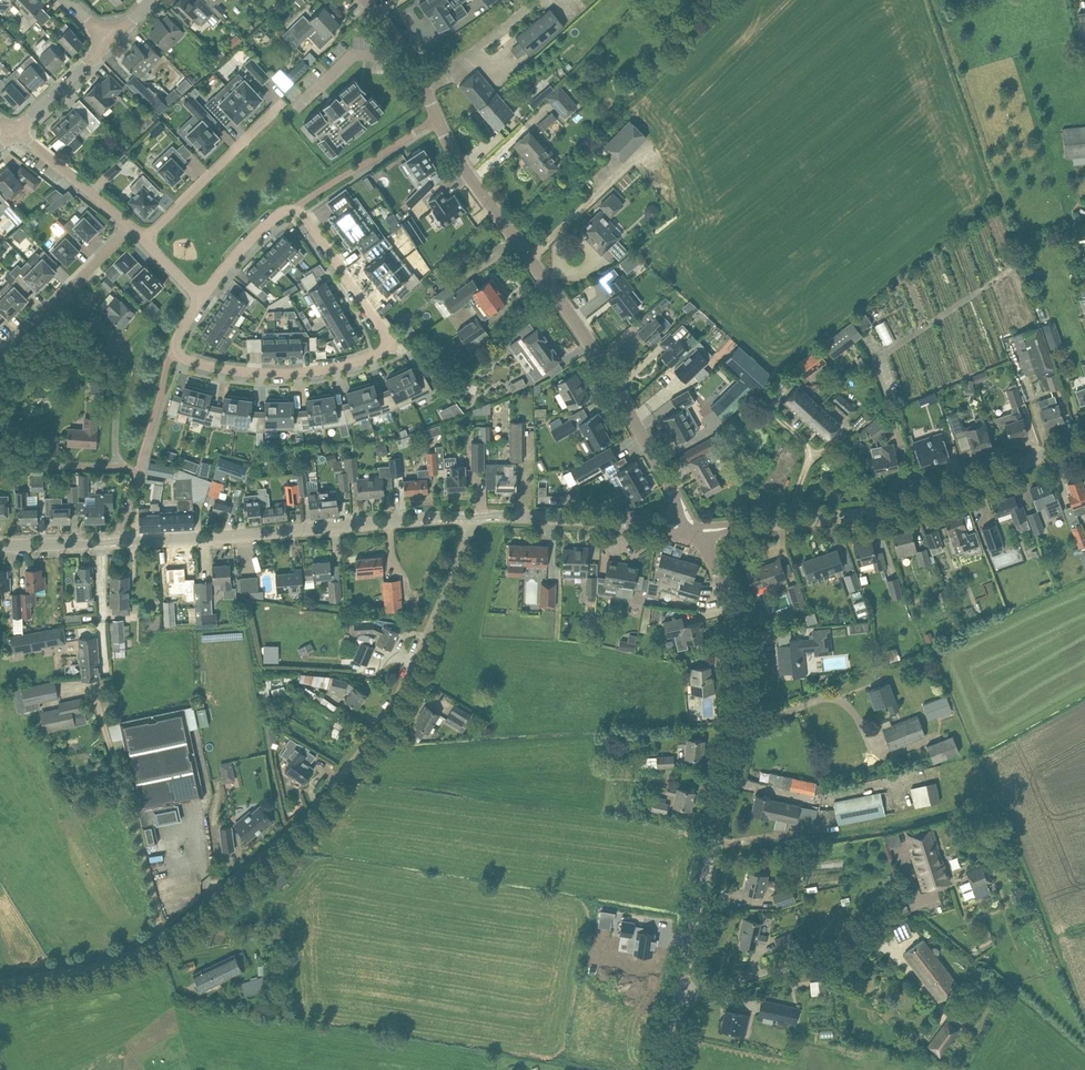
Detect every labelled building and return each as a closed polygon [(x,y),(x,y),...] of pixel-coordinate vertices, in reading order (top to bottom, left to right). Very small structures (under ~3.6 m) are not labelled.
[(20,9),(29,0),(4,0),(10,6),(16,4),(20,9)] [(36,21),(43,14),(40,10),(40,8),(44,4),(39,0),(29,0),(20,9),(24,13),(20,27),(19,27),(20,28),(18,31),(22,35),(36,21)] [(171,7),(179,15),(189,24),(195,18),(201,24),(206,19),(213,26),(219,19),(213,13),(207,7),(200,0),(198,0),(194,5),(189,0),(178,0),(171,7)] [(215,5),(211,0),(207,0),(205,1),(223,19),(226,16),(223,14),(225,11),(217,3),(215,5)] [(428,16),(431,14),(435,20),(433,21),(440,31),(468,13),(461,2),(454,7),(449,0),(422,0),(419,2),(428,16)] [(301,42),(312,31),(317,36),(320,33),(324,38),(341,21),(325,4),(308,21),(303,16),(296,22),(301,28),(294,34),(301,42)] [(565,26),(550,9),(515,37),(520,42),(512,49),(518,57),(526,50),(530,55),(565,26)] [(46,11),(43,14),(36,21),(41,26),(51,16),(46,11)] [(166,50),(184,32),(168,15),(163,20),(160,18),(162,21),(150,33),(166,50)] [(65,23),(61,27),(62,29),(63,34),(59,38),(72,53),(83,43),(76,36),(77,35),(65,23)] [(59,56),(64,51),(51,36),(46,40),(43,37),(35,45),(36,50),(40,55),(39,55),(51,67),(50,68),(54,72),(62,65),(61,63),(64,60),(59,56)] [(137,45),(122,60),(140,78),(141,77),(143,79),(146,79),(149,76),(149,72),(147,71),(161,56),(147,42),(141,48),(137,45)] [(25,70),(20,74),(34,89),(40,83),(42,84),(46,80),(41,75),(45,70),(38,62),(31,55),(22,63),(24,64),(25,70)] [(270,77),(251,57),(244,64),(263,84),(270,77)] [(287,75),(293,81),(309,66),(302,59),(287,75)] [(496,91),(477,69),(459,86),(478,107),(496,91)] [(1,79),(0,79),(0,90),(16,108),(23,102),(21,100),(25,96),(21,92),(26,87),(12,72),(3,80),(1,79)] [(98,82),(84,96),(101,113),(116,99),(113,97),(123,87),(110,74),(101,84),(98,82)] [(146,89),(134,76),(128,83),(159,115),(168,106),(148,87),(146,89)] [(257,103),(263,98),(244,78),(231,91),(252,112),(258,105),(257,103)] [(366,90),(355,78),(339,91),(340,92),(337,95),(336,94),(332,98),(332,99),(328,102),(327,101),(323,105),(324,106),(321,109),(320,108),(304,122),(314,134),(317,132),(321,136),(317,140),(331,156),(344,144),(340,140),(345,136),(349,141),(367,125),(363,120),(368,117),(371,121),(385,110),(371,94),(367,97),(364,92),(366,90)] [(529,103),(533,107),(554,89),(550,84),(529,103)] [(559,85),(546,96),(565,118),(578,106),(559,85)] [(174,89),(165,99),(170,104),(181,95),(174,89)] [(252,112),(231,91),(219,102),(213,96),(206,104),(218,117),(225,110),(237,122),(243,116),(245,118),(252,112)] [(496,129),(514,113),(496,91),(478,107),(496,129)] [(201,117),(208,111),(193,95),(184,103),(195,115),(190,120),(195,125),(184,136),(191,144),(193,141),(199,147),(199,148),(200,149),(201,149),(205,153),(207,151),(208,153),(215,147),(213,145),(215,143),(214,141),(219,136),(201,117)] [(92,131),(101,122),(79,99),(72,105),(74,107),(65,115),(65,114),(50,128),(58,136),(58,135),(67,143),(86,125),(92,131)] [(544,132),(558,118),(551,110),(536,124),(544,132)] [(157,119),(149,111),(137,123),(134,126),(142,134),(145,131),(154,122),(157,119)] [(647,136),(630,120),(606,145),(623,161),(647,136)] [(162,124),(157,129),(161,133),(166,128),(162,124)] [(1062,129),(1065,158),(1084,156),(1084,127),(1062,129)] [(514,145),(543,178),(557,167),(552,162),(557,158),(532,130),(514,145)] [(167,178),(173,183),(181,176),(179,174),(184,169),(180,165),(187,160),(172,145),(152,164),(157,170),(159,169),(162,173),(161,174),(166,179),(167,178)] [(434,185),(428,179),(426,177),(428,175),(427,174),(436,167),(423,148),(421,149),(420,148),(412,153),(413,155),(406,160),(413,171),(409,174),(418,189),(406,201),(412,207),(434,185)] [(115,162),(103,173),(110,180),(122,168),(115,162)] [(1,194),(6,199),(10,196),(11,197),(24,185),(23,184),(26,181),(34,188),(40,181),(21,166),(16,173),(17,174),(15,175),(8,167),(0,174),(0,185),(5,190),(1,194)] [(153,208),(159,202),(154,197),(160,191),(143,174),(130,187),(136,193),(129,200),(137,208),(136,210),(141,215),(143,214),(145,216),(147,214),(148,215),(154,209),(153,208)] [(367,174),(361,178),(365,185),(372,181),(367,174)] [(1074,176),(1076,198),(1084,198),(1084,175),(1074,176)] [(68,189),(62,193),(57,197),(62,203),(73,195),(68,189)] [(362,217),(351,202),(354,200),(345,189),(327,202),(335,213),(329,217),(334,223),(331,225),(336,232),(339,230),(341,233),(362,217)] [(457,216),(466,210),(455,194),(447,199),(441,191),(428,200),(434,209),(432,210),(444,226),(457,216)] [(1,194),(0,193),(0,207),(3,210),(10,204),(6,199),(1,194)] [(601,212),(600,210),(582,228),(592,239),(590,241),(601,254),(620,236),(612,228),(615,226),(607,218),(610,216),(623,204),(613,193),(600,205),(604,209),(601,212)] [(657,207),(652,204),(647,206),(644,211),(646,216),(651,218),(656,217),(658,212),(657,207)] [(63,225),(79,240),(83,236),(87,239),(95,231),(97,233),(96,234),(105,226),(88,208),(79,217),(80,218),(81,217),(82,218),(76,225),(70,219),(63,225)] [(400,210),(395,215),(398,219),(403,214),(400,210)] [(393,212),(388,216),(397,228),(401,225),(393,212)] [(361,250),(383,235),(378,228),(373,232),(362,217),(341,233),(345,239),(342,241),(347,247),(350,246),(352,248),(357,244),(361,250)] [(410,217),(402,223),(413,240),(421,234),(410,217)] [(63,225),(64,226),(55,235),(55,241),(57,242),(49,250),(57,257),(59,255),(67,263),(75,256),(73,254),(78,249),(73,245),(78,240),(78,241),(79,240),(63,225)] [(285,235),(275,244),(289,259),(299,249),(285,235)] [(376,281),(396,264),(386,251),(393,245),(386,237),(363,254),(367,260),(369,258),(372,261),(365,267),(367,270),(365,271),(371,279),(373,277),(376,281)] [(279,268),(289,259),(275,244),(266,254),(279,268)] [(36,252),(27,261),(48,282),(54,276),(52,274),(56,271),(50,265),(55,260),(44,249),(39,254),(36,252)] [(153,294),(154,295),(161,289),(160,288),(163,285),(145,265),(136,274),(130,268),(137,261),(127,250),(115,261),(125,272),(126,272),(132,277),(131,278),(137,284),(135,286),(141,293),(143,291),(149,298),(153,294)] [(632,252),(618,263),(626,273),(640,262),(632,252)] [(266,254),(256,263),(270,277),(279,268),(266,254)] [(21,267),(18,264),(10,272),(26,288),(31,284),(37,290),(40,286),(42,288),(48,282),(27,261),(21,267)] [(252,279),(246,285),(257,294),(263,289),(260,287),(270,277),(256,263),(246,273),(252,279)] [(407,277),(396,264),(376,281),(378,284),(376,285),(382,293),(384,291),(387,295),(394,289),(397,292),(394,294),(399,300),(401,298),(420,280),(414,272),(407,277)] [(302,281),(304,284),(316,277),(312,271),(300,278),(302,281)] [(0,289),(0,290),(1,291),(20,310),(26,304),(24,302),(27,299),(21,293),(26,288),(10,272),(5,277),(9,281),(0,289)] [(629,314),(631,313),(631,312),(638,306),(627,293),(633,288),(622,274),(609,284),(616,294),(611,297),(616,303),(613,305),(623,318),(629,314)] [(115,283),(108,275),(101,283),(108,290),(115,283)] [(320,283),(316,277),(304,284),(306,287),(315,302),(332,292),(325,280),(320,283)] [(492,277),(478,287),(472,279),(444,299),(453,311),(470,299),(473,304),(478,300),(477,298),(488,290),(490,292),(499,286),(492,277)] [(481,315),(486,311),(487,313),(507,299),(499,286),(490,292),(488,290),(477,298),(478,300),(473,304),(481,315)] [(250,304),(255,297),(244,288),(239,296),(231,291),(224,302),(240,313),(248,302),(250,304)] [(3,312),(8,318),(12,314),(14,316),(20,310),(1,291),(0,292),(0,314),(3,312)] [(315,302),(322,314),(339,304),(332,292),(315,302)] [(110,313),(109,315),(122,327),(135,312),(122,300),(120,302),(115,297),(105,309),(110,313)] [(665,297),(659,302),(663,307),(670,301),(665,297)] [(153,299),(143,309),(151,317),(160,307),(153,299)] [(217,313),(233,324),(240,313),(224,302),(217,313)] [(645,321),(648,324),(646,326),(645,325),(636,333),(642,340),(645,338),(649,342),(661,329),(663,332),(671,324),(660,312),(665,308),(663,307),(659,302),(637,321),(641,325),(645,321)] [(339,304),(322,314),(328,325),(345,315),(339,304)] [(852,321),(859,330),(871,322),(863,312),(852,321)] [(233,324),(217,313),(209,325),(226,335),(233,324)] [(101,340),(111,330),(96,314),(86,324),(101,340)] [(328,325),(335,337),(352,327),(345,315),(328,325)] [(485,329),(476,317),(457,331),(470,349),(479,342),(475,337),(485,329)] [(705,320),(705,324),(710,329),(715,324),(708,317),(705,320)] [(884,345),(896,340),(887,319),(875,324),(884,345)] [(1054,322),(1041,326),(1048,350),(1062,345),(1054,322)] [(202,336),(218,347),(226,335),(209,325),(202,336)] [(1041,326),(1013,335),(1026,374),(1036,370),(1042,390),(1049,388),(1050,391),(1060,388),(1055,373),(1056,373),(1048,350),(1041,326)] [(359,339),(352,327),(335,337),(342,349),(359,339)] [(544,340),(546,338),(538,327),(524,337),(523,336),(510,345),(516,354),(521,350),(527,358),(527,359),(549,343),(547,344),(544,340)] [(832,354),(853,338),(845,328),(824,344),(832,354)] [(275,332),(276,357),(289,357),(288,331),(275,332)] [(288,331),(289,357),(303,356),(303,350),(310,350),(309,336),(306,331),(288,331)] [(262,357),(276,357),(275,332),(274,332),(275,337),(254,338),(254,352),(262,351),(262,357)] [(695,337),(693,335),(686,342),(681,337),(678,340),(677,339),(677,340),(670,333),(660,343),(666,350),(661,355),(663,357),(662,359),(667,364),(669,363),(671,365),(673,363),(674,362),(684,353),(682,351),(683,349),(685,351),(687,349),(685,347),(695,337)] [(561,359),(553,347),(551,349),(548,345),(550,343),(549,343),(527,359),(528,359),(534,368),(529,371),(535,380),(548,370),(547,369),(561,359)] [(674,362),(673,363),(676,367),(675,369),(677,371),(675,373),(682,380),(684,378),(686,381),(708,360),(706,358),(698,350),(697,348),(695,349),(692,345),(691,345),(687,349),(685,351),(684,353),(674,362)] [(738,346),(724,362),(741,378),(756,391),(757,392),(770,374),(738,346)] [(505,353),(500,347),(494,351),(498,358),(505,353)] [(805,378),(826,362),(817,350),(795,366),(805,378)] [(407,366),(398,370),(409,395),(421,390),(424,395),(433,390),(423,372),(417,375),(412,366),(408,367),(407,366)] [(384,391),(391,410),(400,406),(397,401),(409,395),(398,370),(388,374),(389,376),(385,378),(390,388),(384,391)] [(975,383),(989,377),(986,370),(972,375),(975,383)] [(576,374),(576,373),(555,384),(569,408),(589,397),(582,383),(580,384),(574,375),(576,374)] [(526,384),(523,377),(516,381),(519,388),(526,384)] [(741,378),(712,405),(725,419),(733,412),(756,391),(741,378)] [(966,379),(965,388),(973,389),(973,386),(974,380),(966,379)] [(92,381),(90,396),(103,398),(105,383),(92,381)] [(370,382),(360,385),(368,411),(380,407),(382,413),(391,410),(384,391),(377,393),(374,382),(370,383),(370,382)] [(180,401),(172,398),(167,413),(177,416),(179,409),(191,413),(189,419),(190,419),(198,388),(189,385),(188,387),(184,386),(180,401)] [(355,415),(368,411),(360,385),(349,388),(350,390),(346,391),(349,402),(343,403),(348,423),(357,420),(355,415)] [(819,404),(798,385),(783,401),(805,421),(819,404)] [(1022,404),(1016,387),(1006,390),(1011,407),(1022,404)] [(190,419),(211,425),(215,410),(207,408),(211,394),(207,393),(208,391),(198,388),(190,419)] [(1076,391),(1081,404),(1084,403),(1084,388),(1076,391)] [(695,433),(691,424),(695,421),(691,414),(686,417),(682,409),(695,402),(693,398),(693,397),(688,389),(671,399),(675,407),(676,407),(678,411),(663,419),(669,428),(668,429),(671,434),(671,433),(677,443),(695,433)] [(935,391),(927,395),(930,405),(939,401),(935,391)] [(347,423),(344,408),(336,410),(334,395),(330,395),(330,393),(320,395),(325,427),(347,423)] [(743,408),(751,416),(757,410),(753,406),(758,402),(761,406),(767,400),(760,393),(743,408)] [(839,393),(831,400),(845,413),(852,405),(851,403),(839,393)] [(238,396),(228,395),(228,397),(224,396),(222,412),(215,410),(211,425),(221,426),(222,420),(235,422),(238,396)] [(302,430),(325,427),(320,395),(310,396),(310,399),(307,399),(309,414),(301,415),(302,430)] [(1038,401),(1042,415),(1046,426),(1063,420),(1057,404),(1054,395),(1038,401)] [(247,430),(257,431),(258,415),(250,415),(252,400),(248,399),(248,397),(238,396),(235,422),(248,423),(247,430)] [(279,429),(279,398),(269,398),(269,401),(265,401),(266,416),(258,415),(257,431),(266,431),(266,429),(279,429)] [(292,431),(302,430),(301,415),(293,416),(293,400),(289,400),(289,398),(279,398),(279,429),(292,428),(292,431)] [(456,402),(445,407),(450,417),(464,411),(456,402)] [(490,402),(481,405),(481,414),(491,414),(490,402)] [(841,423),(819,404),(805,421),(826,440),(841,423)] [(960,420),(957,410),(947,413),(950,423),(960,420)] [(1011,413),(996,418),(999,426),(1005,424),(1010,438),(1027,432),(1022,418),(1019,412),(1011,414),(1011,413)] [(587,438),(584,439),(591,450),(610,439),(602,425),(605,424),(599,413),(579,425),(587,438)] [(862,414),(851,425),(857,430),(868,419),(862,414)] [(889,429),(879,416),(865,427),(875,440),(889,429)] [(571,418),(563,423),(560,417),(548,423),(557,440),(577,428),(571,418)] [(85,429),(69,428),(68,444),(96,446),(97,419),(85,418),(85,429)] [(983,447),(991,444),(983,421),(965,428),(974,454),(984,450),(983,447)] [(523,422),(510,422),(510,460),(523,460),(523,422)] [(437,425),(428,428),(431,436),(440,433),(437,425)] [(405,428),(399,430),(401,436),(408,434),(405,428)] [(941,433),(914,442),(921,464),(930,461),(931,464),(949,459),(941,433)] [(684,451),(690,461),(688,462),(706,495),(722,486),(707,459),(720,452),(711,436),(684,451)] [(471,442),(472,469),(484,469),(484,442),(471,442)] [(875,474),(899,469),(894,443),(871,448),(873,458),(872,458),(873,464),(871,466),(872,471),(875,472),(875,474)] [(427,452),(428,468),(418,469),(418,479),(403,480),(404,493),(428,491),(427,481),(431,480),(431,474),(438,473),(438,474),(438,473),(437,469),(445,469),(444,467),(443,445),(435,446),(435,451),(427,452)] [(577,482),(618,460),(611,447),(570,469),(577,482)] [(167,451),(165,458),(175,461),(177,454),(167,451)] [(349,481),(358,480),(359,497),(384,495),(383,488),(392,487),(391,476),(390,465),(379,466),(380,477),(358,479),(357,456),(345,457),(345,458),(349,481)] [(184,457),(181,468),(208,476),(211,464),(184,457)] [(209,476),(212,477),(223,480),(226,472),(242,478),(247,466),(219,457),(216,468),(212,467),(209,476)] [(390,465),(391,476),(402,475),(400,457),(389,459),(390,465)] [(349,489),(349,481),(345,458),(343,458),(344,471),(338,472),(340,489),(349,489)] [(616,471),(625,486),(618,490),(624,500),(631,496),(633,500),(651,489),(635,460),(616,471)] [(177,467),(164,465),(149,462),(147,472),(163,475),(174,477),(176,479),(178,511),(160,512),(161,530),(194,528),(193,502),(205,501),(211,480),(177,467)] [(309,495),(312,517),(325,516),(323,491),(318,492),(318,487),(317,487),(316,480),(307,481),(306,471),(302,471),(301,464),(298,465),(301,495),(309,495)] [(515,464),(486,464),(486,488),(496,488),(496,489),(515,489),(515,474),(515,464)] [(297,465),(298,475),(294,475),(294,478),(285,479),(288,503),(300,502),(299,496),(301,495),(298,465),(297,465)] [(466,489),(464,466),(446,467),(446,469),(447,476),(447,478),(444,478),(445,488),(447,488),(448,490),(449,490),(449,493),(457,492),(457,490),(466,489)] [(445,469),(437,469),(438,473),(438,474),(438,476),(447,476),(446,469),(446,467),(444,467),(445,469)] [(161,491),(163,475),(147,472),(146,481),(155,483),(154,490),(161,491)] [(87,474),(79,475),(80,495),(88,495),(87,474)] [(44,476),(31,476),(32,490),(44,490),(44,476)] [(223,482),(223,480),(212,477),(212,479),(211,480),(205,501),(214,503),(211,512),(228,516),(230,512),(236,513),(243,490),(236,488),(232,502),(218,498),(221,489),(226,490),(228,486),(225,485),(225,483),(223,482)] [(1068,483),(1071,494),(1068,495),(1072,505),(1075,516),(1076,515),(1084,512),(1084,480),(1081,481),(1080,479),(1068,483)] [(1048,482),(1030,488),(1034,499),(1036,505),(1043,502),(1048,515),(1063,510),(1058,497),(1054,499),(1048,482)] [(69,486),(69,501),(78,500),(77,486),(69,486)] [(538,486),(538,495),(546,495),(546,486),(538,486)] [(325,516),(339,514),(336,490),(323,491),(325,516)] [(17,506),(20,506),(20,522),(38,522),(38,506),(27,506),(27,492),(16,492),(17,506)] [(285,504),(270,505),(268,492),(259,493),(263,521),(287,519),(285,504)] [(113,508),(112,493),(96,494),(96,505),(85,505),(86,520),(87,520),(87,523),(95,523),(95,520),(104,520),(104,506),(112,506),(112,508),(113,508)] [(263,521),(259,493),(243,495),(245,514),(248,514),(249,523),(263,521)] [(9,516),(9,495),(0,495),(0,516),(9,516)] [(1000,497),(991,500),(994,510),(995,512),(995,513),(996,515),(1010,510),(1014,523),(1015,523),(1017,528),(1022,530),(1030,527),(1027,519),(1026,516),(1022,506),(1018,507),(1014,495),(1001,500),(1000,497)] [(51,521),(70,521),(70,507),(69,502),(62,503),(62,500),(59,498),(45,498),(46,514),(51,514),(51,521)] [(140,531),(161,530),(160,512),(159,502),(150,503),(150,507),(139,508),(140,531)] [(1034,534),(1044,531),(1037,511),(1027,515),(1034,534)] [(967,534),(965,527),(960,513),(944,519),(952,540),(960,538),(964,550),(980,544),(975,531),(967,534)] [(1070,527),(1084,564),(1084,553),(1081,546),(1084,545),(1084,533),(1081,523),(1079,524),(1070,527)] [(996,524),(983,529),(989,548),(1003,544),(996,524)] [(931,548),(942,543),(936,529),(925,533),(931,548)] [(906,547),(914,545),(911,530),(893,535),(899,557),(908,554),(906,547)] [(878,570),(886,568),(882,552),(874,554),(871,540),(870,540),(871,541),(864,543),(863,542),(854,545),(859,564),(875,560),(878,570)] [(509,544),(509,561),(523,561),(522,565),(547,566),(548,546),(509,544)] [(580,549),(563,548),(562,576),(572,576),(573,569),(587,569),(588,547),(580,547),(580,549)] [(916,550),(919,565),(935,562),(933,556),(929,557),(927,548),(916,550)] [(820,556),(804,561),(810,579),(843,567),(837,550),(824,554),(825,556),(821,558),(820,556)] [(647,591),(646,595),(657,598),(660,590),(676,595),(685,597),(695,601),(701,582),(693,580),(698,564),(661,553),(658,564),(656,572),(653,580),(652,580),(649,579),(647,591)] [(382,556),(356,558),(357,569),(357,573),(374,571),(374,574),(383,573),(382,556)] [(604,584),(617,586),(616,595),(632,598),(634,586),(641,588),(641,590),(642,590),(644,575),(636,574),(637,568),(626,566),(627,563),(608,560),(604,584)] [(746,571),(752,589),(786,577),(780,560),(767,564),(768,566),(764,568),(763,566),(746,571)] [(304,568),(305,578),(314,578),(331,576),(330,561),(312,562),(312,568),(304,568)] [(223,588),(231,587),(230,564),(212,565),(213,582),(223,581),(223,588)] [(75,574),(76,584),(77,594),(86,594),(86,605),(94,604),(92,565),(78,566),(79,574),(75,574)] [(185,567),(166,568),(168,601),(163,601),(165,625),(175,624),(174,601),(176,601),(175,584),(186,583),(185,567)] [(26,569),(27,592),(21,593),(22,617),(32,616),(31,602),(36,602),(36,587),(45,587),(44,577),(41,577),(41,568),(26,569)] [(298,572),(275,574),(277,591),(303,589),(301,568),(298,569),(298,572)] [(1,603),(0,589),(10,588),(10,577),(8,577),(7,570),(0,571),(0,603),(1,603)] [(845,576),(850,591),(861,587),(855,572),(845,576)] [(128,577),(112,576),(111,605),(113,605),(113,613),(130,613),(130,605),(128,605),(128,577)] [(257,576),(240,577),(241,592),(250,591),(250,596),(263,598),(263,591),(258,591),(257,576)] [(586,594),(588,594),(588,600),(595,600),(595,594),(596,594),(597,576),(587,576),(586,594)] [(887,579),(891,599),(902,596),(897,577),(887,579)] [(188,590),(196,590),(195,582),(195,579),(188,580),(188,590)] [(339,580),(327,581),(329,601),(341,600),(339,580)] [(400,580),(384,581),(385,600),(401,598),(400,580)] [(211,581),(200,582),(202,598),(202,613),(211,612),(210,598),(212,598),(211,581)] [(798,582),(788,586),(795,607),(805,604),(803,597),(798,582)] [(541,583),(540,606),(555,607),(556,583),(541,583)] [(22,617),(21,593),(12,593),(13,617),(22,617)] [(202,623),(217,623),(217,612),(211,612),(202,613),(201,613),(202,623)] [(81,613),(65,615),(66,624),(82,623),(81,613)] [(22,617),(13,617),(13,633),(23,632),(22,617)] [(704,630),(702,621),(684,625),(682,617),(678,618),(664,621),(667,637),(675,635),(678,649),(687,647),(686,643),(703,639),(701,630),(704,630)] [(377,642),(391,648),(392,646),(394,647),(397,640),(395,639),(398,632),(392,629),(394,622),(395,622),(375,618),(374,621),(373,621),(355,622),(355,632),(373,631),(380,634),(377,642)] [(113,621),(108,622),(111,657),(123,656),(123,650),(126,650),(125,637),(124,625),(124,619),(113,620),(113,621)] [(868,623),(852,625),(853,633),(869,631),(868,623)] [(829,646),(830,646),(830,638),(828,638),(828,630),(829,630),(829,629),(813,631),(814,634),(809,635),(810,640),(801,640),(801,638),(789,639),(790,644),(776,645),(778,658),(780,658),(781,673),(792,672),(793,677),(805,676),(802,651),(815,649),(816,654),(831,653),(831,652),(830,652),(829,646)] [(50,630),(20,634),(23,651),(42,648),(42,647),(52,645),(50,630)] [(97,637),(79,638),(82,679),(88,679),(100,678),(97,637)] [(620,641),(619,648),(634,651),(636,643),(620,641)] [(315,652),(311,642),(298,648),(303,658),(315,652)] [(360,642),(353,659),(367,664),(374,648),(360,642)] [(710,680),(709,667),(691,668),(692,693),(713,692),(713,680),(710,680)] [(333,677),(330,688),(350,692),(345,699),(357,708),(367,694),(354,686),(347,681),(347,680),(333,677)] [(41,707),(39,701),(58,697),(54,681),(13,690),(18,712),(41,707)] [(895,700),(888,682),(868,690),(875,707),(887,702),(891,713),(898,710),(895,700)] [(946,695),(923,704),(929,720),(952,711),(946,695)] [(60,707),(40,711),(45,731),(64,727),(75,725),(72,713),(84,711),(81,698),(59,702),(60,707)] [(415,734),(421,737),(425,730),(428,732),(439,714),(425,705),(420,714),(422,715),(416,724),(420,727),(415,734)] [(464,720),(469,713),(455,705),(446,720),(463,730),(468,722),(464,720)] [(119,722),(108,724),(115,748),(125,746),(138,811),(142,825),(154,822),(156,822),(157,826),(182,821),(178,802),(191,799),(191,797),(199,795),(200,798),(204,797),(201,783),(185,707),(130,719),(119,721),(119,722)] [(205,707),(197,709),(201,727),(209,725),(205,707)] [(883,728),(882,728),(890,750),(926,736),(918,714),(892,724),(883,728)] [(960,753),(953,735),(927,745),(933,762),(960,753)] [(287,746),(281,754),(286,757),(291,762),(285,771),(294,778),(295,776),(304,783),(305,781),(307,781),(309,777),(309,776),(314,769),(314,768),(303,760),(305,757),(312,761),(316,756),(308,750),(309,749),(310,748),(299,742),(298,743),(290,737),(285,745),(287,746)] [(687,746),(686,757),(702,758),(703,740),(679,737),(678,745),(687,746)] [(674,758),(635,759),(636,767),(657,766),(657,767),(674,766),(674,758)] [(223,786),(237,783),(232,760),(218,763),(223,786)] [(770,772),(768,783),(775,784),(802,790),(804,780),(777,774),(770,772)] [(936,781),(911,787),(915,807),(940,801),(936,781)] [(676,795),(674,805),(690,809),(694,792),(669,786),(667,793),(676,795)] [(880,792),(834,802),(839,824),(885,814),(880,792)] [(776,818),(779,801),(773,799),(773,798),(755,794),(751,814),(768,818),(769,817),(776,818)] [(653,800),(651,809),(666,813),(668,804),(653,800)] [(812,808),(779,801),(776,818),(808,825),(812,808)] [(250,811),(235,824),(248,839),(262,827),(263,829),(273,821),(260,806),(251,813),(250,811)] [(154,822),(142,825),(146,845),(158,842),(154,822)] [(220,828),(223,850),(234,849),(231,827),(220,828)] [(923,890),(949,881),(933,828),(911,835),(917,852),(913,854),(923,890)] [(977,897),(991,891),(987,883),(992,881),(985,865),(967,872),(977,897)] [(275,891),(287,879),(278,869),(265,881),(275,891)] [(750,890),(750,893),(763,896),(768,875),(748,870),(744,889),(750,890)] [(791,888),(772,895),(777,907),(796,900),(791,888)] [(601,910),(598,927),(610,928),(611,921),(614,921),(615,913),(601,910)] [(765,943),(767,936),(758,934),(760,922),(744,918),(741,930),(744,930),(740,947),(754,950),(756,941),(765,943)] [(228,926),(207,920),(201,940),(212,944),(214,939),(222,942),(223,940),(225,933),(229,934),(230,931),(226,930),(228,926)] [(633,922),(622,921),(620,934),(630,936),(630,939),(637,940),(635,952),(652,955),(655,940),(653,940),(654,933),(642,931),(643,927),(633,926),(633,922)] [(775,939),(779,948),(795,942),(792,933),(775,939)] [(933,947),(930,949),(923,940),(904,954),(939,1000),(958,986),(935,955),(938,953),(939,951),(939,949),(937,948),(936,947),(933,947)] [(243,950),(235,953),(193,974),(201,991),(243,970),(250,966),(243,950)] [(180,972),(196,966),(194,960),(178,966),(180,972)] [(642,996),(651,964),(634,960),(625,991),(642,996)] [(828,980),(810,979),(809,993),(828,994),(828,980)] [(762,1000),(759,1015),(796,1024),(799,1008),(762,1000)] [(749,1016),(726,1010),(721,1028),(736,1032),(735,1036),(744,1038),(749,1016)] [(940,1057),(961,1029),(947,1019),(926,1047),(940,1057)]
